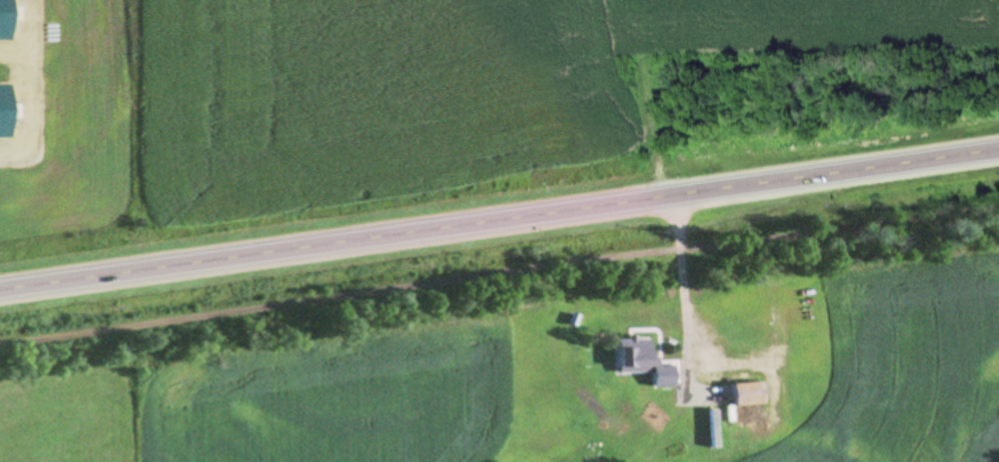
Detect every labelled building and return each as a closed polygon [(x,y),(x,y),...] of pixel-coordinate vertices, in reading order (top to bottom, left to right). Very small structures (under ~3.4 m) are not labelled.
[(654,364),(654,340),(617,340),(617,364),(654,364)] [(765,402),(764,370),(747,371),(747,379),(735,379),(736,403),(765,402)]
